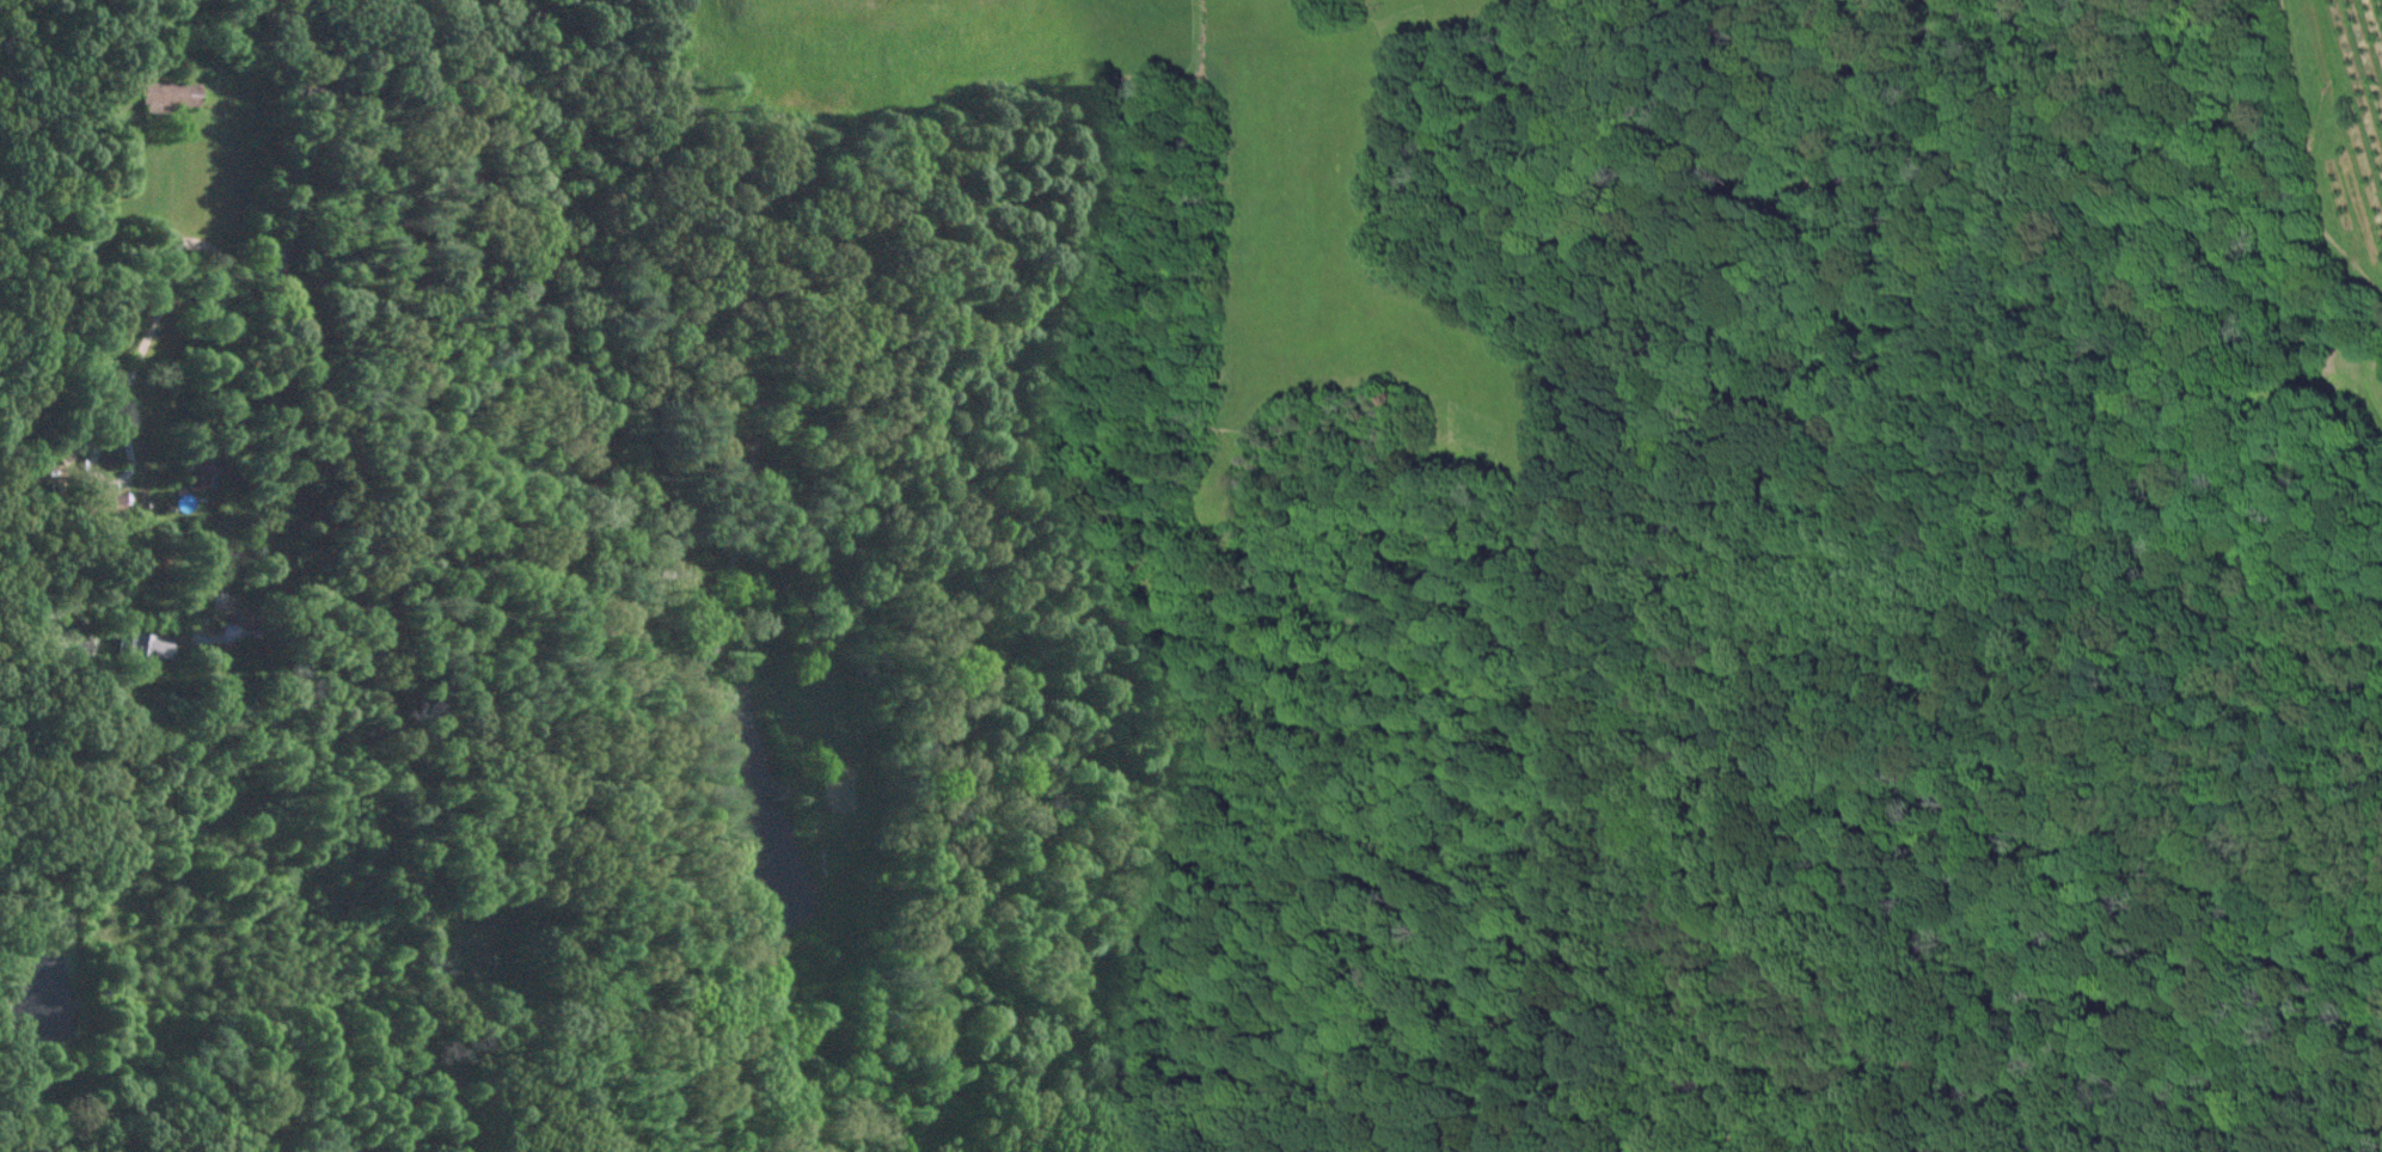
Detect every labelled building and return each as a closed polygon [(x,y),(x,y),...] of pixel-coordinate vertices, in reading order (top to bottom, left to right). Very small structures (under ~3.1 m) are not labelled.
[(196,81),(141,79),(141,103),(195,105),(196,81)] [(204,489),(202,454),(183,455),(184,489),(204,489)] [(122,514),(121,494),(86,496),(87,516),(122,514)] [(125,629),(117,656),(143,664),(145,655),(164,660),(169,642),(125,629)]
